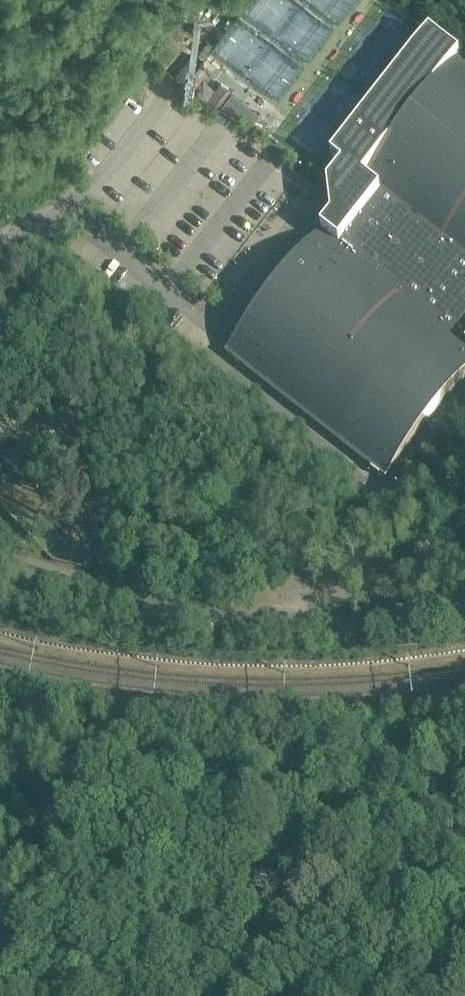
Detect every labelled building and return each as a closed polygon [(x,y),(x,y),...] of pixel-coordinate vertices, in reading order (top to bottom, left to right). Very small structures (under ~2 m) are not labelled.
[(225,353),(239,365),(384,478),(464,375),(464,58),(459,53),(425,26),(423,29),(332,145),(331,147),(342,155),(338,160),(327,174),(330,195),(332,215),(321,229),(228,349),(227,350),(225,353)] [(206,54),(184,82),(236,123),(260,95),(206,54)] [(24,442),(6,459),(19,474),(37,455),(30,449),(24,442)]
